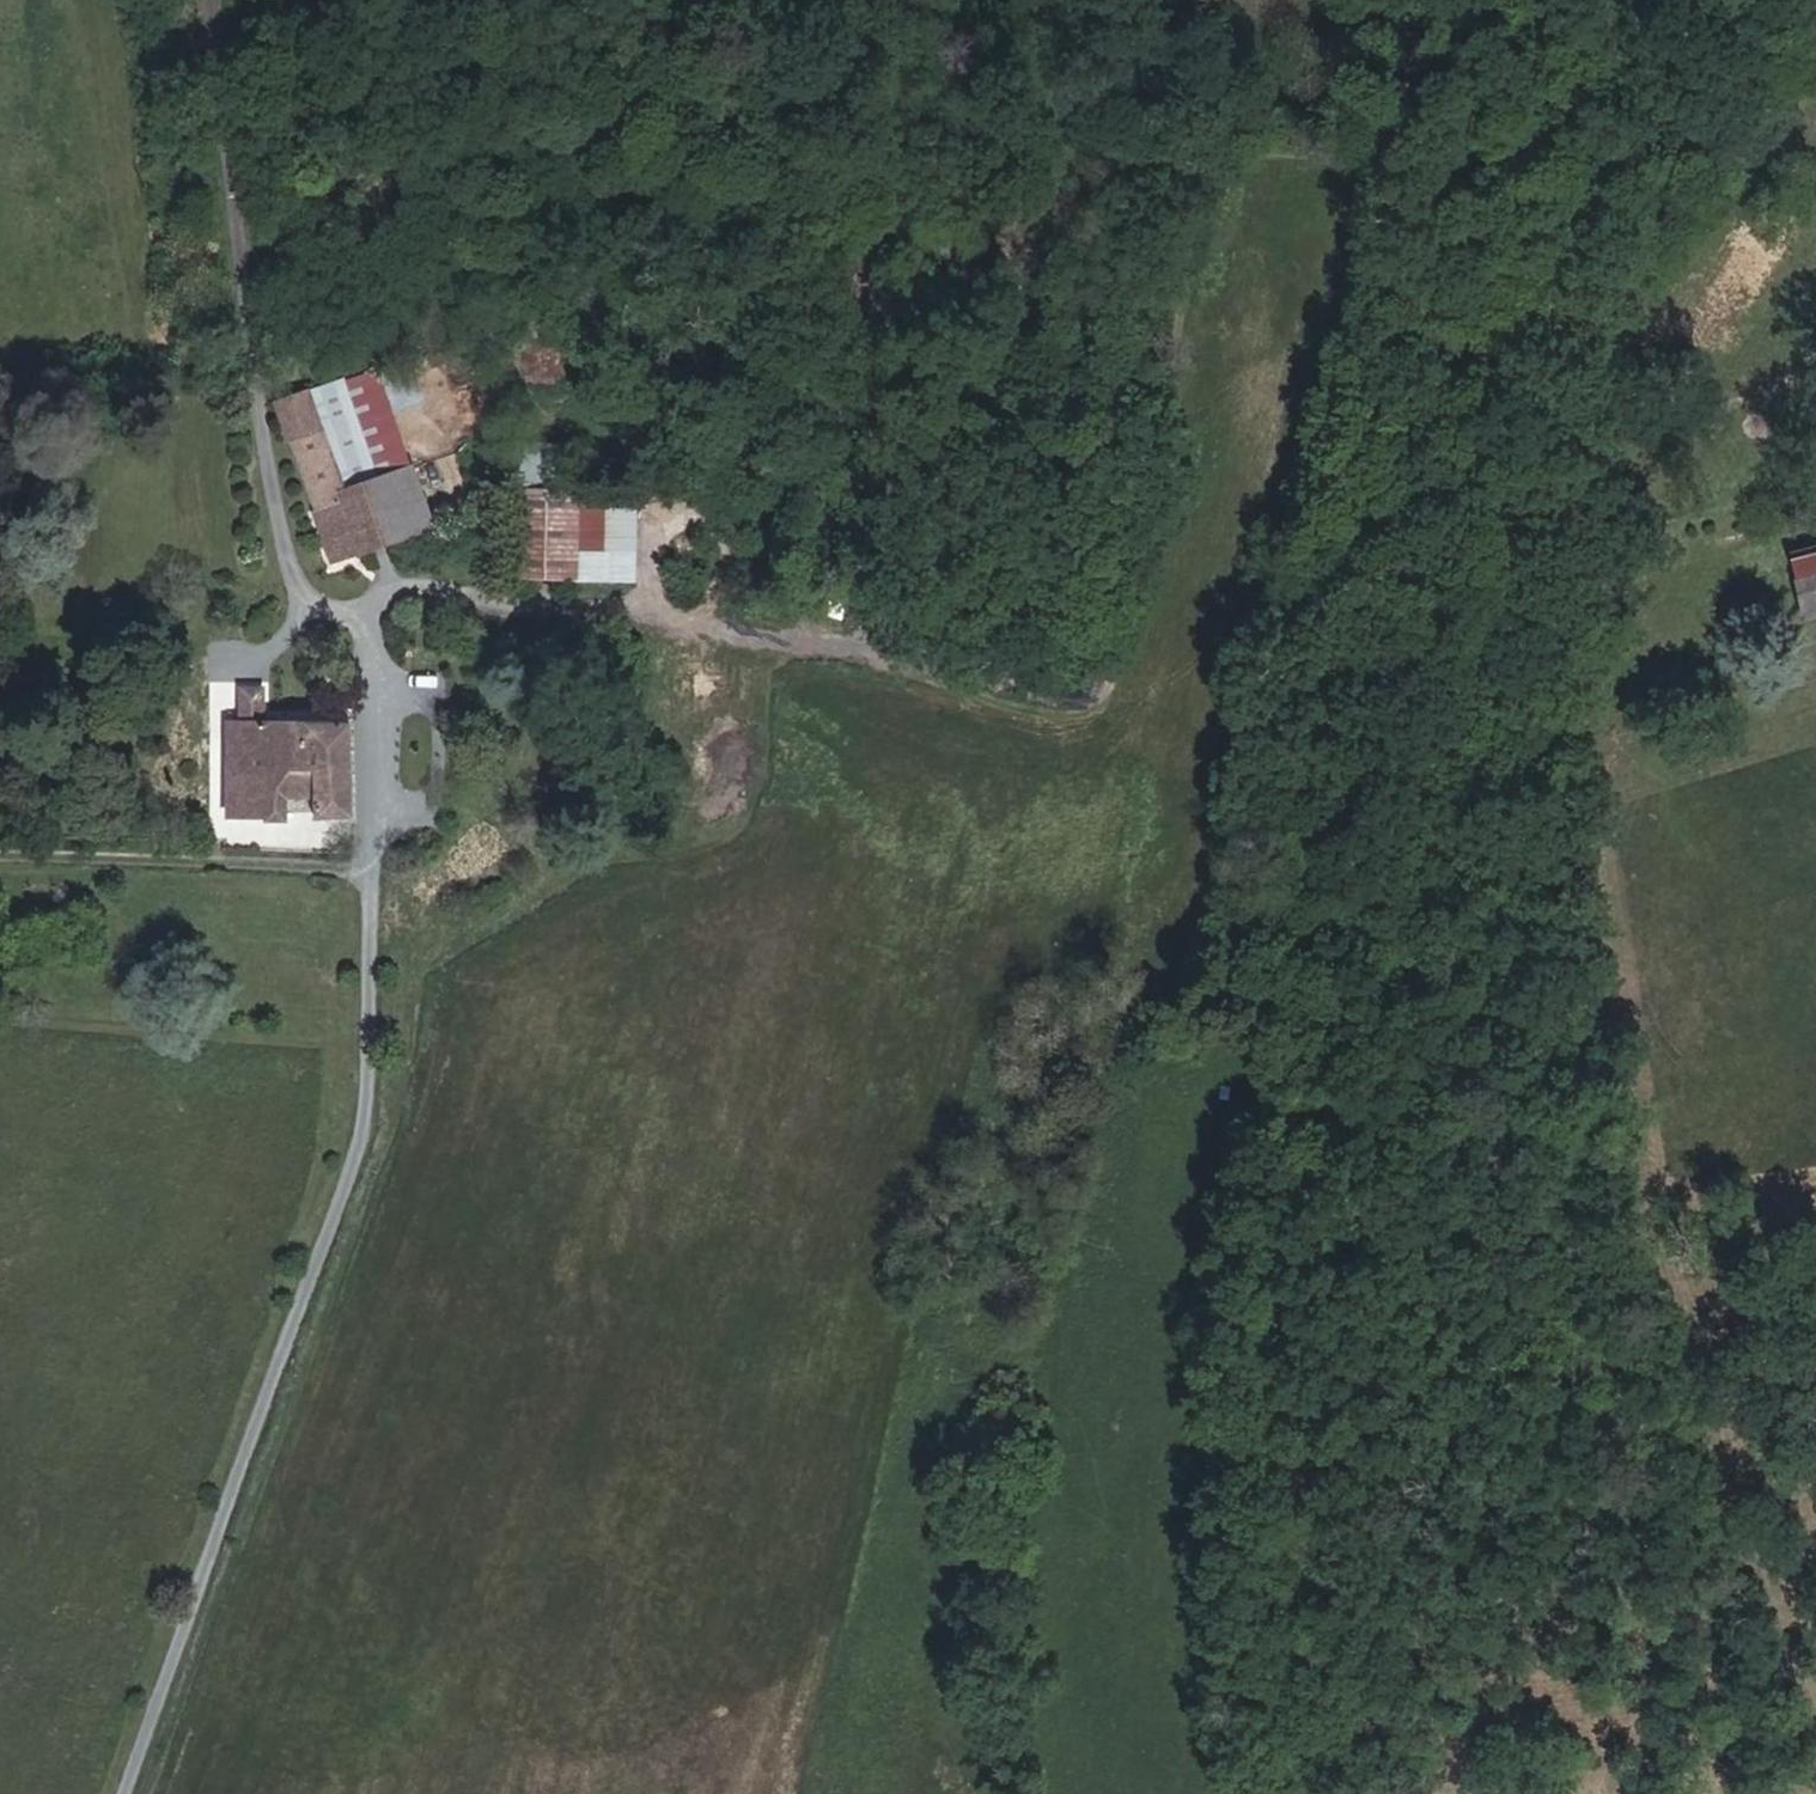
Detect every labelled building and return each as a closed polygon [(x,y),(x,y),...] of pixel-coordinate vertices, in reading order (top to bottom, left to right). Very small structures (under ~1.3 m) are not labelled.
[(426,403),(410,357),(379,368),(394,413),(426,403)] [(394,413),(379,368),(278,402),(331,560),(433,526),(394,413)] [(633,581),(634,488),(515,487),(514,580),(633,581)] [(1790,551),(1805,615),(1815,613),(1815,545),(1790,551)] [(351,814),(350,722),(264,722),(263,688),(241,689),(241,722),(241,814),(285,814),(285,794),(316,794),(316,814),(351,814)] [(241,814),(241,722),(228,723),(228,814),(241,814)]
